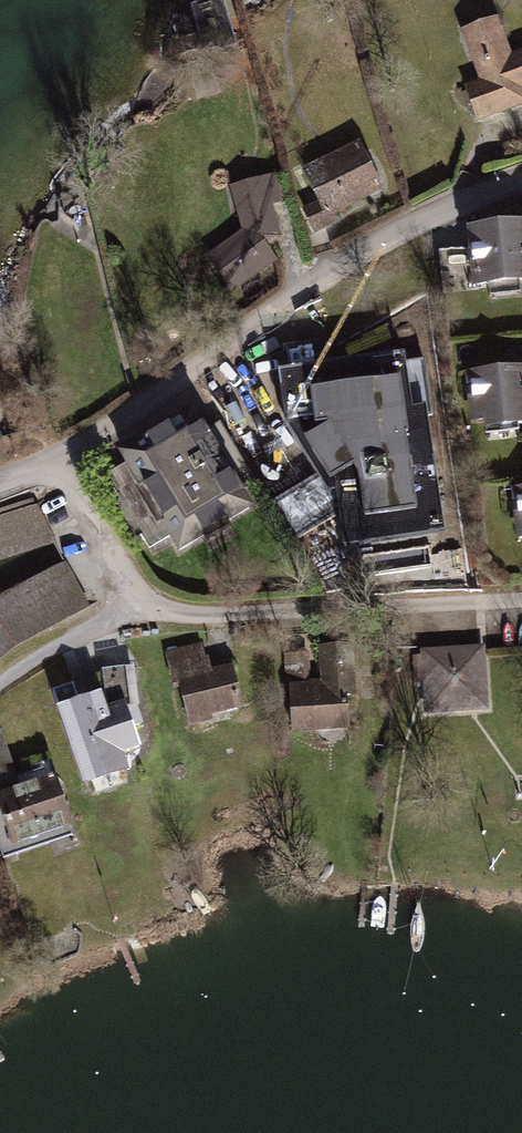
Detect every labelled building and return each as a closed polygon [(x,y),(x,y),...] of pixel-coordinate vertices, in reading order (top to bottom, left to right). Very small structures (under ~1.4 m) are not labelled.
[(476,96),(487,124),(521,111),(521,57),(516,60),(502,25),(466,38),(487,92),(476,96)] [(389,199),(362,145),(304,174),(330,228),(389,199)] [(279,270),(264,246),(284,241),(269,183),(235,192),(247,235),(212,257),(236,297),(279,270)] [(470,231),(476,295),(521,290),(521,225),(470,231)] [(402,470),(390,374),(364,372),(329,396),(339,467),(371,501),(402,470)] [(475,376),(480,433),(521,429),(521,373),(475,376)] [(257,522),(196,418),(122,461),(182,565),(257,522)] [(39,502),(0,515),(0,567),(55,550),(39,502)] [(408,547),(366,549),(367,580),(439,578),(437,525),(407,526),(408,547)] [(19,656),(95,616),(68,568),(0,605),(0,671),(19,656)] [(325,685),(293,687),(296,737),(353,733),(351,703),(360,703),(356,651),(323,653),(325,685)] [(489,651),(425,655),(429,715),(492,711),(489,651)] [(212,653),(188,659),(203,723),(248,712),(238,667),(217,673),(212,653)] [(106,668),(108,707),(139,705),(137,667),(106,668)] [(131,711),(67,731),(86,792),(127,779),(124,768),(147,761),(131,711)] [(0,731),(0,794),(20,789),(5,730),(0,731)] [(76,838),(60,786),(0,804),(16,856),(76,838)]
